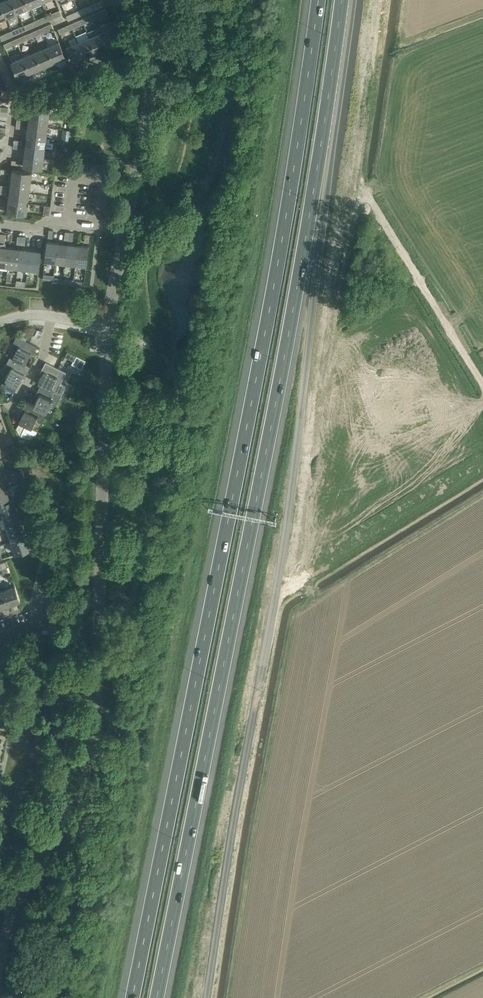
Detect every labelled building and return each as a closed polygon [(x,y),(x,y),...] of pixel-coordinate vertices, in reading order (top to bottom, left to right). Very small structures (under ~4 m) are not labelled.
[(0,2),(6,17),(18,11),(13,0),(4,0),(0,2)] [(18,11),(30,6),(27,0),(13,0),(18,11)] [(90,5),(92,10),(104,5),(102,0),(101,0),(90,5)] [(90,5),(78,10),(80,15),(92,10),(90,5)] [(105,8),(93,13),(95,17),(107,12),(105,8)] [(60,10),(48,15),(50,20),(62,14),(60,10)] [(80,15),(78,10),(66,15),(68,20),(80,15)] [(93,13),(81,18),(83,22),(95,17),(93,13)] [(48,15),(36,20),(38,25),(50,20),(48,15)] [(81,18),(70,23),(71,28),(83,22),(81,18)] [(36,20),(24,25),(26,30),(38,25),(36,20)] [(51,23),(39,28),(41,33),(53,28),(51,23)] [(71,28),(70,23),(58,28),(60,33),(71,28)] [(24,25),(12,30),(14,35),(26,30),(24,25)] [(114,27),(102,32),(108,47),(120,42),(114,27)] [(39,28),(27,34),(29,38),(41,33),(39,28)] [(14,35),(12,30),(0,35),(2,40),(14,35)] [(102,32),(90,37),(96,52),(108,47),(102,32)] [(27,34),(16,39),(18,43),(29,38),(27,34)] [(71,45),(66,47),(68,53),(72,62),(84,57),(78,42),(77,42),(75,37),(69,40),(71,45)] [(90,37),(78,42),(84,57),(96,52),(90,37)] [(18,43),(16,39),(4,44),(6,48),(18,43)] [(59,42),(47,47),(53,62),(66,56),(59,42)] [(47,47),(35,52),(42,67),(53,62),(47,47)] [(35,52),(23,57),(30,72),(42,67),(35,52)] [(30,72),(23,57),(12,62),(18,77),(30,72)] [(31,104),(29,114),(49,117),(50,106),(31,104)] [(29,114),(28,125),(48,127),(49,117),(29,114)] [(28,125),(27,135),(46,137),(48,127),(28,125)] [(27,135),(25,145),(45,147),(46,137),(27,135)] [(25,145),(24,155),(44,158),(45,147),(25,145)] [(44,158),(24,155),(23,166),(42,168),(44,158)] [(12,169),(11,180),(31,182),(32,172),(12,169)] [(11,180),(10,190),(29,193),(31,182),(11,180)] [(10,190),(8,200),(28,203),(29,193),(10,190)] [(28,203),(8,200),(7,211),(27,213),(28,203)] [(45,260),(55,262),(58,242),(47,241),(45,260)] [(55,262),(66,263),(68,243),(58,242),(55,262)] [(66,263),(76,264),(78,245),(68,243),(66,263)] [(8,266),(10,247),(0,245),(0,247),(0,265),(8,266)] [(78,245),(76,264),(86,266),(89,246),(78,245)] [(8,266),(18,268),(20,248),(10,247),(8,266)] [(18,268),(28,269),(31,249),(20,248),(18,268)] [(31,249),(28,269),(39,270),(41,250),(31,249)] [(17,349),(13,358),(25,364),(31,352),(33,353),(37,346),(17,336),(12,347),(17,349)] [(65,356),(74,361),(77,355),(68,351),(65,356)] [(7,380),(4,385),(15,390),(18,385),(24,373),(27,374),(30,366),(25,364),(13,358),(10,356),(5,367),(10,370),(5,379),(7,380)] [(38,383),(41,384),(62,394),(66,385),(61,383),(66,372),(46,362),(42,369),(44,371),(38,383)] [(40,393),(34,404),(47,411),(51,402),(56,405),(62,394),(41,384),(37,392),(40,393)] [(25,410),(19,422),(25,425),(21,435),(33,441),(38,430),(32,428),(36,419),(41,422),(47,411),(34,404),(27,401),(23,408),(25,410)] [(10,500),(6,488),(0,490),(0,503),(10,500)] [(3,516),(18,511),(14,498),(10,500),(0,503),(0,506),(3,516)] [(3,516),(8,528),(23,523),(18,511),(3,516)] [(8,528),(12,541),(27,536),(23,523),(8,528)] [(27,536),(12,541),(16,553),(31,548),(27,536)] [(0,563),(0,569),(9,566),(7,561),(0,563)] [(15,586),(3,590),(8,605),(20,601),(15,586)]
